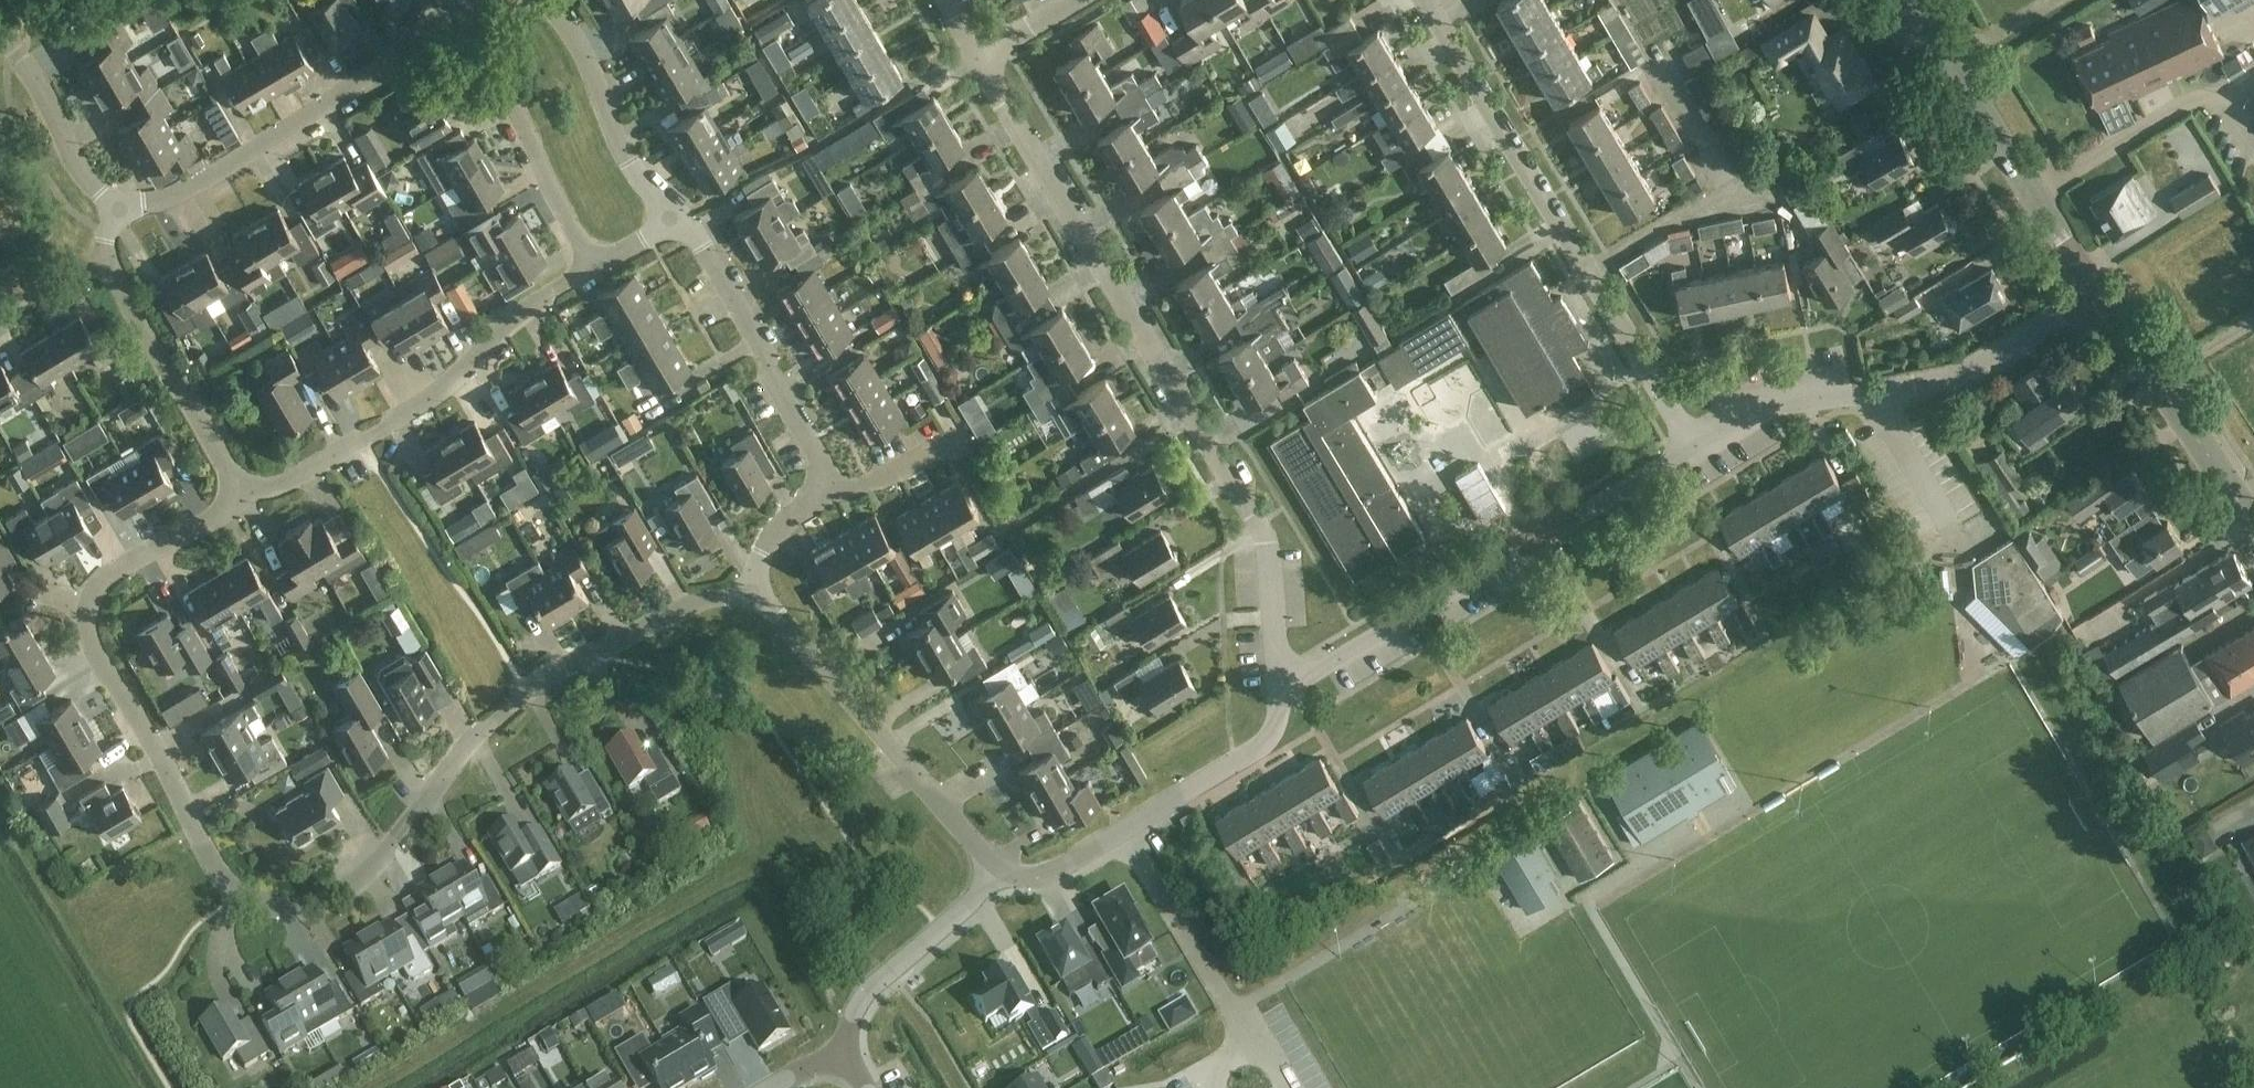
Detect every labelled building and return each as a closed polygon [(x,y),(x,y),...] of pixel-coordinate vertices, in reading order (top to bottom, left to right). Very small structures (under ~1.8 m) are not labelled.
[(358,30),(344,6),(354,0),(319,0),(322,5),(311,11),(331,46),(358,30)] [(408,0),(377,0),(385,14),(408,0)] [(643,15),(667,1),(669,0),(607,0),(616,15),(633,5),(640,17),(643,15)] [(858,4),(856,0),(809,0),(806,2),(821,26),(858,4)] [(1213,0),(1182,0),(1180,1),(1196,28),(1185,35),(1199,58),(1221,45),(1210,27),(1224,19),(1213,0)] [(1261,0),(1213,0),(1224,19),(1237,11),(1248,29),(1270,15),(1261,0)] [(1270,15),(1292,2),(1291,0),(1261,0),(1270,15)] [(1550,6),(1546,0),(1506,0),(1499,4),(1513,28),(1550,6)] [(2198,0),(2182,0),(2109,34),(2112,40),(2075,57),(2098,107),(2131,91),(2133,97),(2168,81),(2164,73),(2178,66),(2182,74),(2224,55),(2207,19),(2198,0)] [(2140,12),(2160,0),(2133,0),(2140,12)] [(2213,17),(2242,0),(2198,0),(2207,19),(2213,17)] [(642,59),(688,32),(687,31),(679,36),(667,16),(674,12),(667,1),(643,15),(650,26),(630,37),(642,59)] [(835,50),(872,28),(858,4),(821,26),(835,50)] [(1611,34),(1626,26),(1613,4),(1598,13),(1611,34)] [(1527,52),(1564,30),(1550,6),(1513,28),(1527,52)] [(724,9),(716,14),(722,25),(731,20),(724,9)] [(754,28),(762,41),(794,22),(786,9),(754,28)] [(1153,10),(1136,20),(1149,43),(1166,32),(1153,10)] [(1354,58),(1363,72),(1363,73),(1392,55),(1378,31),(1364,39),(1350,16),(1323,32),(1330,44),(1323,48),(1336,69),(1354,58)] [(1854,50),(1843,31),(1827,41),(1813,17),(1785,34),(1795,51),(1806,44),(1841,102),(1877,81),(1858,48),(1854,50)] [(170,21),(154,30),(161,42),(177,33),(170,21)] [(88,86),(132,61),(124,48),(133,43),(121,22),(96,36),(103,48),(79,62),(85,72),(81,74),(88,86)] [(1070,92),(1103,72),(1095,59),(1112,49),(1106,38),(1098,23),(1070,41),(1078,54),(1056,68),(1070,92)] [(2080,43),(2095,37),(2089,24),(2074,30),(2080,43)] [(1626,26),(1611,34),(1619,47),(1634,38),(1626,26)] [(278,43),(269,28),(260,33),(293,88),(301,83),(299,78),(314,70),(293,34),(278,43)] [(849,74),(887,52),(872,28),(835,50),(849,74)] [(1564,30),(1527,52),(1542,76),(1578,54),(1564,30)] [(655,79),(692,57),(684,45),(693,40),(688,32),(642,59),(655,79)] [(768,58),(792,44),(785,32),(761,46),(768,58)] [(261,53),(246,62),(267,97),(282,89),(284,93),(293,88),(260,33),(251,38),(261,53)] [(1199,58),(1185,35),(1174,41),(1188,65),(1199,58)] [(1746,67),(1767,55),(1758,39),(1737,52),(1746,67)] [(1690,65),(1710,53),(1703,43),(1683,55),(1690,65)] [(792,44),(768,58),(776,71),(791,62),(783,49),(792,44)] [(794,61),(805,55),(798,44),(788,51),(794,61)] [(887,52),(849,74),(864,99),(901,77),(887,52)] [(1710,53),(1690,65),(1696,76),(1705,71),(1716,64),(1710,53)] [(1597,62),(1587,68),(1578,54),(1542,76),(1556,101),(1593,79),(1593,78),(1603,72),(1597,62)] [(1370,83),(1377,96),(1407,78),(1392,55),(1363,73),(1363,72),(1336,88),(1343,100),(1370,83)] [(676,95),(682,106),(693,99),(705,91),(717,85),(710,73),(703,77),(692,57),(655,79),(667,100),(676,95)] [(759,58),(745,66),(751,76),(765,68),(759,58)] [(1267,60),(1255,67),(1263,81),(1275,74),(1267,60)] [(135,102),(159,88),(148,67),(138,72),(132,61),(88,86),(95,97),(99,95),(104,104),(128,90),(135,102)] [(244,111),(267,97),(246,62),(223,76),(244,111)] [(197,67),(186,74),(192,85),(204,79),(197,67)] [(1691,93),(1711,81),(1705,71),(1696,76),(1684,83),(1691,93)] [(1103,72),(1070,92),(1085,116),(1112,99),(1120,111),(1146,95),(1146,94),(1162,84),(1155,72),(1138,83),(1132,73),(1111,86),(1103,72)] [(1255,74),(1243,81),(1249,92),(1261,85),(1255,74)] [(438,117),(462,103),(447,77),(409,100),(418,115),(403,124),(416,146),(445,129),(438,117)] [(1392,119),(1421,102),(1407,78),(1377,96),(1366,102),(1369,107),(1368,107),(1371,113),(1383,105),(1392,119)] [(1711,81),(1691,93),(1696,103),(1717,91),(1711,81)] [(1628,88),(1640,108),(1651,101),(1639,82),(1628,88)] [(797,105),(811,97),(804,85),(790,94),(797,105)] [(1162,86),(1146,95),(1153,107),(1169,97),(1162,86)] [(127,151),(169,126),(162,114),(171,108),(159,88),(135,102),(142,114),(118,128),(124,137),(120,139),(127,151)] [(693,99),(682,106),(688,116),(668,129),(680,149),(717,127),(705,107),(712,103),(705,91),(693,99)] [(1255,109),(1269,100),(1263,91),(1249,100),(1255,109)] [(1717,91),(1696,103),(1703,113),(1723,101),(1717,91)] [(811,97),(797,105),(805,119),(824,107),(817,95),(812,98),(811,97)] [(1113,163),(1145,143),(1138,130),(1147,124),(1159,117),(1153,107),(1146,95),(1120,111),(1126,122),(1099,138),(1113,163)] [(915,139),(947,120),(932,96),(909,110),(902,99),(872,117),(885,139),(907,126),(915,139)] [(1353,116),(1368,107),(1369,107),(1366,102),(1364,98),(1348,108),(1353,116)] [(1723,101),(1703,113),(1709,123),(1729,111),(1723,101)] [(778,118),(786,114),(779,102),(771,107),(778,118)] [(1421,102),(1392,119),(1406,143),(1394,150),(1401,162),(1428,146),(1421,134),(1435,126),(1421,102)] [(1584,147),(1615,129),(1601,105),(1570,123),(1584,147)] [(1662,132),(1673,125),(1661,106),(1650,112),(1662,132)] [(1353,116),(1348,108),(1332,117),(1337,125),(1353,116)] [(1729,111),(1709,123),(1715,133),(1736,121),(1729,111)] [(786,114),(778,118),(784,129),(792,124),(786,114)] [(947,120),(915,139),(923,152),(902,165),(914,187),(941,171),(934,159),(961,143),(947,120)] [(1266,132),(1278,151),(1297,140),(1285,120),(1266,132)] [(1736,121),(1715,133),(1721,143),(1742,131),(1736,121)] [(1673,125),(1662,132),(1673,150),(1684,143),(1673,125)] [(169,126),(127,151),(134,163),(138,161),(143,170),(167,157),(174,169),(198,154),(186,133),(177,138),(169,126)] [(692,170),(743,139),(737,130),(724,138),(717,127),(680,149),(692,170)] [(1615,129),(1584,147),(1598,170),(1628,152),(1615,129)] [(1742,131),(1721,143),(1727,153),(1748,141),(1742,131)] [(454,182),(488,162),(474,138),(457,148),(450,136),(423,153),(436,175),(446,168),(454,182)] [(1878,186),(1916,163),(1900,136),(1865,156),(1858,145),(1836,157),(1847,177),(1866,166),(1878,186)] [(743,139),(692,170),(704,191),(742,168),(734,156),(748,148),(743,139)] [(1748,141),(1727,153),(1733,164),(1754,151),(1748,141)] [(1145,143),(1113,163),(1128,187),(1156,170),(1162,182),(1204,157),(1196,145),(1186,151),(1184,147),(1171,146),(1153,157),(1145,143)] [(827,144),(812,153),(821,168),(836,159),(827,144)] [(1434,190),(1464,173),(1449,148),(1435,157),(1428,146),(1401,162),(1408,174),(1420,167),(1434,190)] [(1754,151),(1733,164),(1740,175),(1761,162),(1754,151)] [(1628,152),(1598,170),(1611,192),(1642,174),(1628,152)] [(811,154),(801,160),(808,171),(818,166),(811,154)] [(1672,161),(1684,181),(1695,174),(1683,155),(1672,161)] [(321,170),(343,206),(355,199),(361,209),(383,196),(366,168),(355,175),(344,156),(321,170)] [(1202,188),(1195,177),(1205,171),(1202,167),(1208,163),(1204,157),(1162,182),(1169,193),(1142,209),(1156,233),(1188,214),(1180,201),(1202,188)] [(1281,160),(1264,171),(1269,180),(1287,169),(1281,160)] [(1794,161),(1774,174),(1780,184),(1800,171),(1794,161)] [(488,162),(454,182),(462,196),(447,205),(460,228),(493,208),(486,197),(503,187),(488,162)] [(941,171),(914,187),(928,210),(940,202),(949,197),(957,210),(990,190),(975,166),(948,182),(941,171)] [(392,167),(377,175),(386,190),(400,181),(392,167)] [(343,206),(321,170),(299,183),(310,202),(298,208),(315,237),(338,223),(331,213),(343,206)] [(1800,171),(1780,184),(1787,194),(1806,182),(1800,171)] [(1448,214),(1478,196),(1464,173),(1434,190),(1448,214)] [(2208,173),(2170,197),(2182,217),(2220,193),(2208,173)] [(1642,174),(1611,192),(1625,216),(1656,198),(1642,174)] [(2115,239),(2156,213),(2133,176),(2092,201),(2115,239)] [(749,242),(785,220),(799,211),(792,200),(784,198),(779,191),(772,178),(747,193),(754,206),(734,218),(749,242)] [(1806,182),(1787,194),(1794,205),(1814,193),(1806,182)] [(850,183),(837,191),(843,201),(857,193),(850,183)] [(958,258),(984,242),(978,230),(1004,214),(990,190),(957,210),(965,223),(944,235),(958,258)] [(1478,196),(1448,214),(1462,237),(1492,219),(1478,196)] [(1349,221),(1355,208),(1340,201),(1334,214),(1349,221)] [(1188,214),(1156,233),(1171,257),(1198,241),(1204,252),(1231,236),(1239,231),(1231,220),(1224,224),(1217,214),(1212,217),(1205,204),(1188,214)] [(1844,243),(1850,253),(1851,253),(1850,251),(1880,234),(1886,244),(1906,233),(1917,253),(1956,231),(1940,204),(1904,224),(1897,212),(1849,240),(1844,243)] [(255,222),(277,258),(290,251),(298,264),(319,252),(300,220),(289,227),(278,209),(255,222)] [(496,258),(532,236),(519,214),(500,225),(493,213),(465,230),(472,242),(483,236),(496,258)] [(1719,221),(1722,234),(1745,229),(1742,216),(1719,221)] [(1777,229),(1774,216),(1752,221),(1755,234),(1777,229)] [(1492,219),(1462,237),(1477,261),(1465,268),(1472,280),(1499,264),(1492,252),(1506,244),(1492,219)] [(794,235),(785,220),(749,242),(763,266),(783,255),(791,267),(816,252),(829,244),(829,242),(823,246),(820,240),(812,245),(803,230),(794,235)] [(1844,243),(1849,240),(1837,220),(1811,235),(1823,254),(1804,266),(1827,303),(1854,286),(1839,261),(1850,253),(1844,243)] [(1722,234),(1719,221),(1699,226),(1701,239),(1722,234)] [(277,258),(255,222),(232,236),(244,254),(232,261),(251,292),(272,280),(264,266),(277,258)] [(429,225),(413,234),(422,249),(438,240),(429,225)] [(403,226),(382,239),(388,249),(409,236),(403,226)] [(833,228),(823,234),(828,242),(838,236),(833,228)] [(1325,231),(1308,241),(1316,254),(1333,244),(1325,231)] [(454,234),(424,252),(435,270),(465,252),(454,234)] [(1691,234),(1669,239),(1672,252),(1694,247),(1691,234)] [(532,236),(496,258),(503,270),(492,276),(505,298),(534,281),(527,270),(545,259),(532,236)] [(1231,236),(1204,252),(1211,264),(1177,285),(1191,308),(1223,289),(1215,276),(1225,270),(1234,265),(1227,254),(1238,248),(1231,236)] [(1364,236),(1348,245),(1357,260),(1373,251),(1364,236)] [(411,237),(398,245),(406,258),(419,250),(411,237)] [(984,242),(958,258),(965,269),(977,262),(983,273),(992,267),(1000,281),(1033,261),(1018,237),(991,253),(984,242)] [(829,244),(816,252),(821,260),(834,252),(829,244)] [(183,265),(205,301),(217,294),(226,307),(247,294),(228,263),(217,270),(206,251),(183,265)] [(1627,278),(1651,263),(1644,251),(1620,266),(1627,278)] [(344,257),(331,264),(338,276),(351,269),(344,257)] [(311,267),(322,285),(334,278),(324,260),(311,267)] [(1765,302),(1757,268),(1742,271),(1740,260),(1729,262),(1731,274),(1739,308),(1765,302)] [(1033,261),(1000,281),(1008,294),(998,299),(994,303),(991,314),(993,317),(1000,328),(1027,312),(1020,301),(1047,285),(1033,261)] [(1555,300),(1531,261),(1455,306),(1400,339),(1402,343),(1390,350),(1407,378),(1419,371),(1419,372),(1466,344),(1471,353),(1480,355),(1491,349),(1527,409),(1541,401),(1542,402),(1547,399),(1547,398),(1549,397),(1559,414),(1596,391),(1572,353),(1589,342),(1561,296),(1555,300)] [(1757,268),(1765,302),(1792,296),(1784,262),(1757,268)] [(205,301),(183,265),(161,278),(172,297),(160,303),(179,335),(200,322),(192,309),(205,301)] [(1363,279),(1370,291),(1389,279),(1382,267),(1363,279)] [(1264,289),(1278,278),(1270,268),(1256,279),(1264,289)] [(1679,299),(1682,299),(1687,319),(1713,313),(1706,279),(1689,283),(1686,268),(1673,270),(1679,299)] [(403,298),(428,341),(440,334),(438,331),(448,325),(434,301),(446,294),(431,269),(410,282),(416,291),(403,298)] [(1988,311),(2005,300),(1997,286),(2001,284),(1992,269),(1961,287),(1960,286),(1941,298),(1960,329),(1988,312),(1988,311)] [(824,292),(811,270),(777,290),(790,312),(824,292)] [(464,271),(447,279),(465,314),(482,306),(464,271)] [(594,329),(647,298),(633,273),(596,295),(607,314),(604,316),(598,314),(588,320),(594,329)] [(1706,279),(1713,313),(1739,308),(1731,274),(1706,279)] [(1894,310),(1911,299),(1900,281),(1876,294),(1887,313),(1894,310)] [(1223,289),(1191,308),(1206,333),(1232,316),(1239,328),(1276,306),(1291,297),(1284,284),(1247,306),(1241,297),(1231,303),(1223,289)] [(824,292),(790,312),(803,334),(837,313),(824,292)] [(909,295),(900,301),(906,310),(915,305),(909,295)] [(428,341),(403,298),(391,305),(385,296),(365,309),(379,333),(391,326),(405,350),(415,344),(417,348),(428,341)] [(1911,299),(1894,310),(1900,321),(1921,309),(1914,297),(1911,299)] [(624,343),(661,321),(647,298),(594,329),(599,339),(608,333),(610,327),(614,325),(624,343)] [(263,321),(251,301),(236,310),(248,330),(263,321)] [(1368,301),(1353,310),(1373,344),(1388,335),(1368,301)] [(878,332),(901,319),(894,306),(871,320),(878,332)] [(1234,380),(1266,360),(1285,348),(1278,336),(1290,328),(1276,306),(1239,328),(1246,339),(1219,355),(1234,380)] [(1027,312),(1000,328),(1010,345),(1021,347),(1025,344),(1035,338),(1043,351),(1076,332),(1061,308),(1034,324),(1027,312)] [(837,313),(803,334),(817,356),(851,336),(837,313)] [(335,344),(360,386),(372,380),(370,376),(380,370),(366,346),(378,340),(363,315),(342,327),(348,336),(335,344)] [(51,334),(70,366),(90,354),(98,367),(118,356),(100,325),(89,332),(79,316),(51,334)] [(622,377),(675,345),(661,321),(624,343),(635,362),(633,363),(627,362),(617,368),(622,377)] [(1076,332),(1043,351),(1050,364),(1041,369),(1042,371),(1035,375),(1033,383),(1042,399),(1070,383),(1062,371),(1089,355),(1076,332)] [(20,373),(35,397),(54,386),(50,378),(70,366),(51,334),(22,351),(31,366),(20,373)] [(906,356),(917,349),(911,339),(900,345),(906,356)] [(360,386),(335,344),(323,351),(317,342),(297,354),(311,379),(323,372),(337,395),(347,390),(349,393),(360,386)] [(675,345),(622,377),(628,387),(637,382),(639,375),(642,373),(653,392),(690,370),(675,345)] [(944,347),(931,355),(938,366),(951,358),(944,347)] [(283,432),(311,416),(290,381),(302,374),(287,349),(266,362),(276,378),(258,389),(283,432)] [(412,349),(402,355),(416,376),(426,370),(412,349)] [(192,358),(201,373),(214,366),(204,350),(192,358)] [(1425,538),(1400,497),(1350,414),(1377,398),(1365,377),(1384,365),(1396,385),(1407,378),(1390,350),(1379,357),(1360,369),(1359,368),(1303,402),(1312,416),(1271,441),(1355,581),(1425,538)] [(842,398),(876,377),(863,355),(829,376),(842,398)] [(946,396),(924,356),(911,364),(934,403),(946,396)] [(1266,360),(1234,380),(1248,403),(1275,387),(1283,398),(1309,382),(1302,370),(1290,378),(1284,368),(1274,373),(1266,360)] [(533,377),(553,411),(566,403),(573,413),(595,400),(579,372),(567,379),(557,362),(533,377)] [(943,367),(942,373),(945,378),(951,379),(957,376),(957,369),(954,364),(948,363),(943,367)] [(20,373),(10,379),(0,364),(0,408),(11,401),(16,409),(35,397),(20,373)] [(2005,424),(2016,439),(2025,432),(2033,443),(2048,433),(2043,427),(2085,399),(2071,379),(2057,388),(2042,366),(2015,384),(2030,407),(2005,424)] [(129,373),(115,381),(126,400),(140,392),(129,373)] [(553,411),(533,377),(508,392),(518,408),(507,415),(523,443),(545,429),(539,419),(553,411)] [(876,377),(842,398),(855,419),(889,398),(876,377)] [(697,384),(700,390),(709,385),(706,378),(697,384)] [(1070,383),(1042,399),(1050,412),(1054,417),(1061,418),(1068,414),(1077,408),(1085,422),(1118,402),(1103,378),(1076,394),(1070,383)] [(140,398),(117,411),(125,424),(148,410),(140,398)] [(664,398),(643,408),(649,421),(670,411),(664,398)] [(889,398),(855,419),(869,441),(903,420),(889,398)] [(1031,406),(1039,419),(1050,412),(1042,399),(1031,406)] [(1118,402),(1085,422),(1093,435),(1084,441),(1090,452),(1078,459),(1086,471),(1112,455),(1105,443),(1132,427),(1118,402)] [(634,411),(621,418),(630,434),(643,426),(634,411)] [(450,436),(470,470),(484,462),(490,473),(512,459),(496,431),(484,438),(474,422),(450,436)] [(613,422),(596,432),(607,450),(624,440),(613,422)] [(744,501),(770,486),(755,462),(767,455),(753,431),(730,444),(737,454),(722,463),(744,501)] [(78,432),(63,441),(73,459),(88,450),(78,432)] [(128,466),(148,500),(173,485),(163,469),(174,462),(158,434),(135,447),(141,458),(128,466)] [(470,470),(450,436),(425,451),(435,468),(423,474),(440,502),(463,489),(456,478),(470,470)] [(25,440),(13,447),(21,460),(33,453),(25,440)] [(629,441),(610,452),(617,465),(636,454),(629,441)] [(58,442),(36,455),(45,470),(67,457),(58,442)] [(2023,480),(2002,450),(1987,461),(2007,489),(1998,495),(2014,519),(2030,508),(2024,499),(2020,501),(2011,488),(2023,480)] [(591,451),(570,461),(576,475),(597,466),(591,451)] [(1839,496),(1846,509),(1870,495),(1857,473),(1841,483),(1825,457),(1796,474),(1817,509),(1821,507),(1839,496)] [(1075,463),(1055,474),(1062,486),(1082,474),(1075,463)] [(1478,463),(1456,477),(1483,522),(1506,509),(1478,463)] [(148,500),(128,466),(114,474),(108,464),(86,477),(102,505),(113,498),(123,515),(148,500)] [(20,466),(6,474),(13,486),(27,478),(20,466)] [(524,466),(513,473),(527,496),(538,490),(524,466)] [(1152,467),(1118,488),(1110,476),(1088,489),(1100,509),(1118,497),(1130,517),(1168,493),(1152,467)] [(541,468),(531,473),(542,490),(557,481),(550,470),(541,468)] [(2079,515),(2095,503),(2104,517),(2118,508),(2120,512),(2148,493),(2132,469),(2114,482),(2106,470),(2066,497),(2079,515)] [(699,505),(711,498),(696,474),(674,487),(680,498),(665,507),(687,545),(713,530),(704,514),(699,505)] [(1791,524),(1796,522),(1813,512),(1815,515),(1813,517),(1824,536),(1835,529),(1821,507),(1817,509),(1796,474),(1771,489),(1791,524)] [(562,496),(565,499),(578,492),(569,476),(551,486),(558,498),(562,496)] [(40,500),(48,514),(48,513),(69,548),(92,533),(78,509),(90,502),(76,478),(40,500)] [(936,493),(965,542),(974,537),(964,521),(977,514),(957,481),(936,493)] [(1766,539),(1771,537),(1770,537),(1787,527),(1790,531),(1788,532),(1799,551),(1809,544),(1796,522),(1791,524),(1771,489),(1745,504),(1766,539)] [(547,492),(535,500),(547,511),(555,506),(547,492)] [(965,542),(936,493),(916,505),(936,538),(947,532),(956,548),(965,542)] [(699,505),(704,514),(715,507),(711,498),(699,505)] [(1766,539),(1745,504),(1720,519),(1741,555),(1762,542),(1764,546),(1762,547),(1774,566),(1784,560),(1771,537),(1766,539)] [(936,538),(916,505),(895,518),(924,567),(933,562),(923,546),(936,538)] [(45,562),(69,548),(48,513),(48,514),(34,522),(26,508),(6,520),(20,544),(30,537),(45,562)] [(600,546),(605,544),(627,581),(652,566),(638,541),(650,534),(634,508),(592,533),(600,546)] [(460,536),(472,528),(463,514),(451,522),(460,536)] [(874,514),(852,527),(873,562),(886,554),(894,549),(874,514)] [(298,526),(323,569),(335,562),(340,571),(364,557),(350,532),(335,541),(321,518),(312,523),(309,519),(298,526)] [(2125,562),(2133,556),(2149,545),(2159,561),(2184,545),(2168,521),(2148,535),(2145,531),(2140,534),(2133,522),(2109,538),(2125,562)] [(494,522),(471,535),(479,547),(501,535),(494,522)] [(323,569),(298,526),(286,533),(288,537),(278,543),(292,566),(278,575),(292,599),(316,585),(311,576),(323,569)] [(852,527),(832,539),(863,591),(873,585),(863,567),(873,562),(852,527)] [(1160,531),(1126,552),(1119,540),(1096,553),(1088,559),(1101,578),(1108,573),(1127,562),(1138,581),(1177,558),(1160,531)] [(2030,531),(2018,539),(2037,567),(2048,559),(2036,541),(2030,531)] [(989,532),(967,546),(975,559),(998,545),(989,532)] [(2064,616),(2014,538),(1974,563),(1977,593),(2031,646),(2052,632),(2064,616)] [(832,539),(811,551),(831,586),(842,579),(852,597),(863,591),(832,539)] [(544,572),(569,615),(570,614),(568,612),(588,600),(574,576),(586,568),(572,544),(550,556),(556,565),(544,572)] [(894,549),(886,554),(904,584),(917,577),(899,546),(894,549)] [(2083,574),(2105,559),(2097,546),(2074,562),(2083,574)] [(1010,548),(985,563),(994,578),(1019,563),(1010,548)] [(1039,561),(1049,555),(1046,549),(1036,556),(1039,561)] [(2141,660),(2250,595),(2246,587),(2252,583),(2235,554),(2229,553),(2170,588),(2168,585),(2145,600),(2159,624),(2155,626),(2154,625),(2104,654),(2115,673),(2140,658),(2141,660)] [(219,576),(239,609),(257,598),(271,622),(282,616),(267,590),(266,591),(246,557),(230,566),(232,569),(219,576)] [(11,581),(0,561),(0,588),(11,581)] [(374,561),(360,569),(368,582),(381,574),(374,561)] [(1713,619),(1717,617),(1734,607),(1736,611),(1734,612),(1745,631),(1756,625),(1741,601),(1739,602),(1718,568),(1692,584),(1713,619)] [(569,615),(544,572),(533,579),(528,570),(507,582),(521,607),(533,599),(549,626),(569,615)] [(1030,601),(1045,594),(1036,571),(1020,577),(1030,601)] [(239,609),(219,576),(207,584),(205,581),(189,590),(209,625),(208,625),(218,642),(228,636),(219,621),(239,609)] [(1713,619),(1692,584),(1667,599),(1688,635),(1691,632),(1708,622),(1711,626),(1709,627),(1720,646),(1730,640),(1717,617),(1713,619)] [(919,658),(955,637),(946,623),(957,616),(965,612),(953,591),(920,611),(927,623),(906,635),(919,658)] [(1117,638),(1135,627),(1147,646),(1185,622),(1169,595),(1135,617),(1127,605),(1105,619),(1117,638)] [(1688,635),(1667,599),(1641,614),(1662,650),(1666,648),(1683,637),(1685,641),(1683,642),(1695,661),(1705,655),(1691,632),(1688,635)] [(889,603),(875,612),(882,623),(896,615),(889,603)] [(381,616),(392,634),(410,623),(399,605),(381,616)] [(871,608),(851,621),(861,636),(881,624),(871,608)] [(355,613),(342,620),(349,632),(362,625),(355,613)] [(189,671),(211,658),(195,631),(182,639),(167,614),(136,633),(159,671),(181,657),(189,671)] [(1636,665),(1658,653),(1660,656),(1658,658),(1669,677),(1680,670),(1666,648),(1662,650),(1641,614),(1615,630),(1636,665)] [(38,644),(21,616),(6,625),(0,615),(0,654),(6,664),(38,644)] [(285,622),(289,630),(300,649),(312,643),(301,624),(296,615),(285,622)] [(1048,621),(1029,632),(1036,644),(1056,633),(1048,621)] [(2227,695),(2253,679),(2253,628),(2205,656),(2204,655),(2192,662),(2182,645),(2121,681),(2154,738),(2227,695)] [(1060,633),(1045,642),(1052,654),(1068,645),(1060,633)] [(232,644),(228,636),(218,642),(223,650),(232,644)] [(955,637),(919,658),(933,682),(955,669),(961,681),(987,666),(974,645),(963,651),(955,637)] [(38,644),(6,664),(18,684),(10,689),(21,708),(46,693),(40,682),(55,673),(38,644)] [(1587,694),(1591,692),(1608,682),(1610,686),(1609,687),(1620,706),(1630,700),(1616,676),(1613,678),(1593,644),(1566,659),(1587,694)] [(246,683),(226,651),(213,659),(218,667),(214,670),(223,685),(228,682),(233,691),(246,683)] [(382,668),(380,676),(409,725),(437,708),(423,685),(440,675),(425,651),(412,658),(412,657),(404,655),(382,668)] [(1562,710),(1566,707),(1583,697),(1585,701),(1583,702),(1595,721),(1605,715),(1591,692),(1587,694),(1566,659),(1541,674),(1562,710)] [(990,723),(1024,702),(1016,689),(1027,682),(1014,660),(986,676),(993,688),(975,698),(990,723)] [(1177,660),(1143,681),(1136,669),(1114,683),(1126,702),(1145,691),(1156,710),(1194,687),(1177,660)] [(257,698),(288,680),(279,665),(248,683),(257,698)] [(358,770),(387,753),(367,720),(383,711),(359,670),(334,685),(352,715),(332,727),(358,770)] [(939,696),(957,686),(950,673),(931,683),(939,696)] [(1537,725),(1541,722),(1557,712),(1560,716),(1558,717),(1569,736),(1580,730),(1566,707),(1562,710),(1541,674),(1516,689),(1537,725)] [(1511,740),(1532,728),(1534,731),(1532,732),(1544,751),(1554,745),(1541,722),(1537,725),(1516,689),(1490,705),(1511,740)] [(288,695),(286,703),(290,709),(302,702),(295,691),(288,695)] [(51,745),(86,724),(71,700),(51,712),(44,700),(4,724),(17,745),(43,730),(51,745)] [(1029,749),(1057,733),(1043,710),(1032,717),(1024,702),(990,723),(1004,747),(1022,737),(1029,749)] [(215,755),(253,733),(247,721),(259,714),(252,703),(202,732),(215,755)] [(303,704),(291,711),(297,720),(309,713),(303,704)] [(1068,709),(1056,716),(1063,729),(1075,721),(1068,709)] [(2253,757),(2253,712),(2247,716),(2244,711),(2222,724),(2245,763),(2253,757)] [(1462,770),(1466,767),(1482,757),(1485,761),(1483,762),(1494,781),(1504,775),(1490,751),(1487,753),(1467,719),(1440,735),(1462,770)] [(1113,720),(1100,728),(1112,747),(1124,739),(1113,720)] [(1710,764),(1721,758),(1699,720),(1605,776),(1644,840),(1726,791),(1710,764)] [(86,724),(51,745),(59,758),(47,766),(60,789),(93,770),(85,757),(100,749),(86,724)] [(253,733),(215,755),(228,778),(247,767),(255,780),(286,762),(272,737),(260,744),(253,733)] [(1057,733),(1029,749),(1036,760),(1018,771),(1033,796),(1067,775),(1059,761),(1070,754),(1057,733)] [(1078,733),(1065,741),(1071,751),(1084,743),(1078,733)] [(1436,785),(1440,783),(1457,773),(1459,776),(1457,777),(1469,796),(1479,790),(1466,767),(1462,770),(1440,735),(1415,750),(1436,785)] [(680,791),(673,778),(658,754),(647,761),(632,736),(606,751),(629,790),(643,781),(657,805),(680,791)] [(1127,743),(1115,750),(1135,784),(1147,777),(1127,743)] [(1411,800),(1415,798),(1432,788),(1434,792),(1432,793),(1443,812),(1454,805),(1440,783),(1436,785),(1415,750),(1390,765),(1411,800)] [(1315,810),(1319,808),(1336,798),(1338,802),(1336,803),(1347,822),(1358,816),(1343,792),(1341,793),(1321,759),(1294,775),(1315,810)] [(1525,775),(1536,768),(1530,759),(1520,765),(1525,775)] [(1385,816),(1406,803),(1409,807),(1407,808),(1418,827),(1428,821),(1415,798),(1411,800),(1390,765),(1364,781),(1385,816)] [(2146,787),(2168,774),(2162,765),(2141,778),(2146,787)] [(330,801),(343,793),(327,767),(305,780),(311,791),(304,795),(303,793),(287,802),(288,804),(277,811),(296,843),(340,818),(330,801)] [(598,819),(611,812),(597,790),(586,797),(571,772),(546,787),(568,825),(593,811),(598,819)] [(1067,775),(1033,796),(1047,820),(1065,810),(1072,821),(1100,805),(1087,783),(1076,789),(1067,775)] [(1290,825),(1293,823),(1310,813),(1312,817),(1311,818),(1322,837),(1332,831),(1319,808),(1315,810),(1294,775),(1269,790),(1290,825)] [(108,837),(141,818),(123,787),(111,794),(104,782),(79,797),(87,810),(90,808),(108,837)] [(2176,786),(2155,801),(2161,810),(2183,796),(2176,786)] [(34,789),(22,796),(30,809),(42,802),(34,789)] [(1264,840),(1268,838),(1285,828),(1287,832),(1285,833),(1296,852),(1307,846),(1293,823),(1290,825),(1269,790),(1244,805),(1264,840)] [(70,821),(55,796),(35,808),(50,833),(70,821)] [(1579,802),(1546,822),(1580,878),(1613,859),(1579,802)] [(1238,856),(1259,843),(1262,847),(1260,848),(1271,867),(1281,861),(1268,838),(1264,840),(1244,805),(1217,821),(1238,856)] [(688,848),(718,829),(706,811),(676,831),(688,848)] [(1190,817),(1179,824),(1183,831),(1194,824),(1190,817)] [(535,881),(561,866),(543,836),(528,844),(515,821),(489,837),(512,874),(527,866),(535,881)] [(1549,877),(1556,873),(1532,833),(1498,854),(1510,874),(1506,876),(1528,911),(1558,892),(1549,877)] [(1391,857),(1378,837),(1368,843),(1380,864),(1391,857)] [(1311,843),(1307,846),(1304,848),(1312,860),(1319,856),(1311,843)] [(2242,850),(2253,870),(2253,843),(2242,850)] [(463,865),(440,879),(463,917),(469,928),(503,907),(489,883),(478,890),(463,865)] [(463,917),(440,879),(417,892),(429,912),(418,919),(435,948),(457,935),(451,924),(463,917)] [(586,891),(564,896),(567,910),(590,905),(586,891)] [(1104,956),(1122,988),(1139,979),(1136,975),(1143,971),(1135,957),(1152,947),(1141,929),(1143,928),(1135,913),(1133,915),(1122,896),(1094,912),(1116,950),(1104,956)] [(1248,915),(1258,909),(1252,900),(1242,905),(1248,915)] [(367,937),(390,976),(412,962),(421,977),(433,971),(413,937),(402,944),(390,924),(367,937)] [(747,937),(739,924),(727,931),(735,944),(747,937)] [(1064,930),(1039,945),(1069,997),(1093,982),(1097,989),(1109,982),(1089,948),(1078,954),(1074,947),(1064,930)] [(390,976),(367,937),(344,951),(356,971),(344,977),(361,1006),(383,993),(377,983),(390,976)] [(489,945),(481,949),(490,964),(498,960),(489,945)] [(498,960),(492,964),(496,971),(502,968),(498,960)] [(654,977),(660,989),(683,978),(677,966),(654,977)] [(986,982),(984,983),(987,989),(971,998),(986,1024),(1002,1014),(1009,1025),(1034,1010),(1009,968),(993,978),(986,982)] [(289,983),(312,1021),(334,1008),(341,1019),(352,1012),(335,983),(324,989),(312,969),(289,983)] [(471,975),(456,983),(465,998),(479,990),(471,975)] [(312,1021),(289,983),(266,996),(278,1016),(263,1025),(280,1055),(306,1039),(300,1028),(312,1021)] [(722,1034),(741,1022),(759,1051),(790,1032),(763,987),(743,999),(735,984),(703,1003),(722,1034)] [(436,1002),(419,1011),(427,1024),(443,1015),(436,1002)] [(245,1068),(269,1054),(253,1025),(241,1032),(226,1008),(201,1023),(223,1061),(236,1053),(245,1068)] [(603,1009),(591,1017),(598,1029),(610,1022),(603,1009)] [(1173,1009),(1162,1015),(1172,1031),(1182,1025),(1173,1009)] [(665,1046),(688,1085),(701,1078),(702,1080),(714,1073),(705,1058),(720,1049),(697,1010),(681,1019),(686,1028),(662,1042),(665,1046)] [(586,1011),(569,1021),(575,1030),(591,1020),(586,1011)] [(1054,1013),(1041,1021),(1054,1044),(1067,1036),(1054,1013)] [(550,1029),(538,1035),(548,1052),(560,1046),(550,1029)] [(688,1085),(665,1046),(652,1054),(642,1037),(616,1053),(631,1079),(646,1071),(656,1087),(684,1087),(688,1085)] [(379,1047),(352,1063),(358,1073),(385,1057),(379,1047)] [(532,1049),(515,1059),(522,1071),(539,1061),(532,1049)] [(485,1076),(492,1087),(494,1087),(508,1080),(500,1067),(485,1076)] [(308,1083),(311,1087),(329,1087),(322,1075),(308,1083)] [(585,1087),(580,1078),(562,1087),(584,1087),(585,1087)] [(593,1087),(616,1087),(610,1078),(593,1087)]
